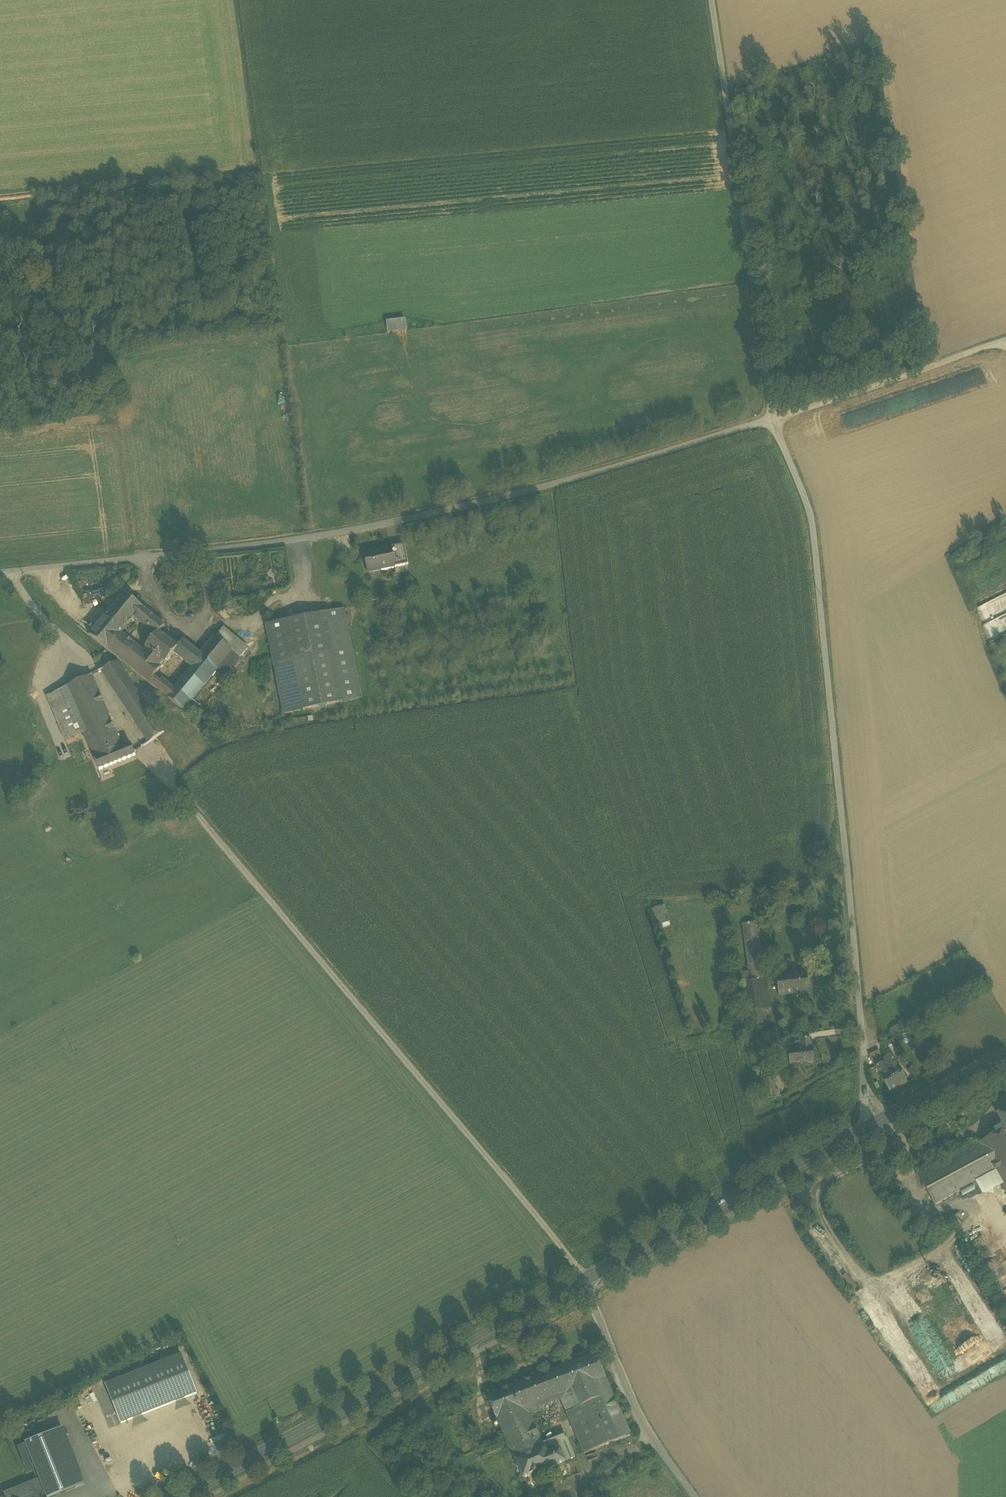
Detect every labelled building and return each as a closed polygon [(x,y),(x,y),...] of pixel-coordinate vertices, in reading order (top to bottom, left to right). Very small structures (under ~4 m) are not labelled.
[(388,320),(388,332),(409,331),(408,319),(388,320)] [(391,548),(364,553),(368,571),(381,569),(381,570),(394,568),(391,548)] [(128,590),(92,635),(146,682),(160,667),(141,650),(118,632),(131,616),(153,632),(157,627),(162,623),(141,607),(144,603),(128,590)] [(1005,631),(1005,594),(978,605),(985,624),(995,620),(999,629),(1003,628),(1005,632),(1005,631)] [(343,607),(265,622),(282,714),(360,700),(343,607)] [(153,632),(141,650),(160,667),(179,644),(157,627),(153,632)] [(160,667),(146,682),(181,713),(206,684),(214,691),(242,658),(214,634),(199,650),(185,637),(179,644),(160,667)] [(116,662),(98,673),(146,745),(164,733),(116,662)] [(92,675),(65,689),(81,727),(108,714),(92,675)] [(65,689),(39,702),(59,744),(83,733),(81,727),(65,689)] [(108,714),(81,727),(83,733),(94,759),(122,748),(108,714)] [(151,746),(158,759),(169,752),(162,740),(151,746)] [(122,748),(94,759),(99,770),(135,756),(131,745),(122,748)] [(655,930),(672,925),(666,905),(649,910),(655,930)] [(760,922),(743,924),(753,1010),(770,1008),(760,922)] [(807,974),(777,978),(779,996),(809,992),(807,974)] [(889,1028),(892,1035),(912,1027),(909,1020),(889,1028)] [(802,1050),(789,1052),(791,1066),(813,1063),(811,1040),(807,1041),(807,1040),(805,1040),(805,1041),(801,1041),(802,1050)] [(907,1083),(892,1055),(883,1060),(885,1062),(890,1072),(892,1071),(896,1080),(900,1088),(907,1083)] [(890,1072),(885,1062),(876,1068),(889,1093),(900,1088),(896,1080),(892,1071),(890,1072)] [(997,1115),(1005,1130),(997,1135),(1001,1143),(1005,1140),(1005,1110),(997,1115)] [(951,1121),(945,1124),(950,1133),(956,1129),(951,1121)] [(997,1135),(993,1129),(985,1134),(989,1140),(997,1135)] [(1001,1143),(997,1135),(989,1140),(980,1144),(981,1144),(996,1173),(1005,1190),(1005,1140),(1001,1143)] [(996,1173),(981,1144),(919,1178),(935,1206),(996,1173)] [(817,1240),(821,1238),(815,1227),(810,1230),(817,1240)] [(828,1251),(831,1248),(823,1240),(819,1244),(828,1251)] [(841,1260),(837,1262),(845,1281),(850,1279),(841,1260)] [(597,1353),(542,1374),(552,1398),(559,1395),(573,1390),(580,1407),(601,1399),(613,1394),(597,1353)] [(183,1357),(108,1388),(121,1421),(197,1390),(183,1357)] [(964,1393),(999,1375),(997,1371),(994,1372),(993,1370),(961,1387),(964,1393)] [(499,1420),(539,1403),(552,1398),(542,1374),(489,1396),(499,1420)] [(559,1395),(566,1413),(580,1407),(573,1390),(559,1395)] [(613,1394),(601,1399),(618,1440),(631,1435),(613,1394)] [(601,1399),(580,1407),(597,1449),(618,1440),(601,1399)] [(515,1460),(542,1450),(537,1437),(540,1436),(532,1416),(542,1412),(539,1403),(499,1420),(515,1460)] [(597,1449),(580,1407),(566,1413),(583,1455),(597,1449)] [(27,1445),(46,1496),(56,1496),(83,1487),(63,1432),(27,1445)] [(571,1447),(560,1451),(565,1463),(575,1459),(571,1447)] [(542,1450),(515,1460),(523,1479),(565,1463),(560,1451),(546,1456),(544,1449),(542,1450)]
